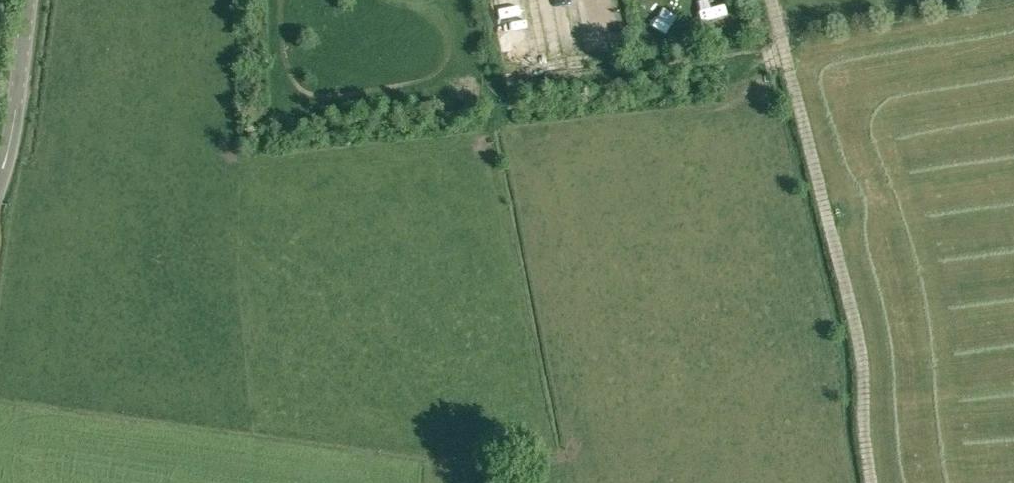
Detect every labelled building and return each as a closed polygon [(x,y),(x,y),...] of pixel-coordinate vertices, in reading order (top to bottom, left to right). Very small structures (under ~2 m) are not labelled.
[(522,3),(526,16),(549,10),(547,0),(533,0),(522,3)] [(660,31),(665,20),(643,11),(639,22),(660,31)] [(556,19),(562,60),(573,58),(568,17),(556,19)] [(539,20),(543,55),(557,53),(553,19),(539,20)]
